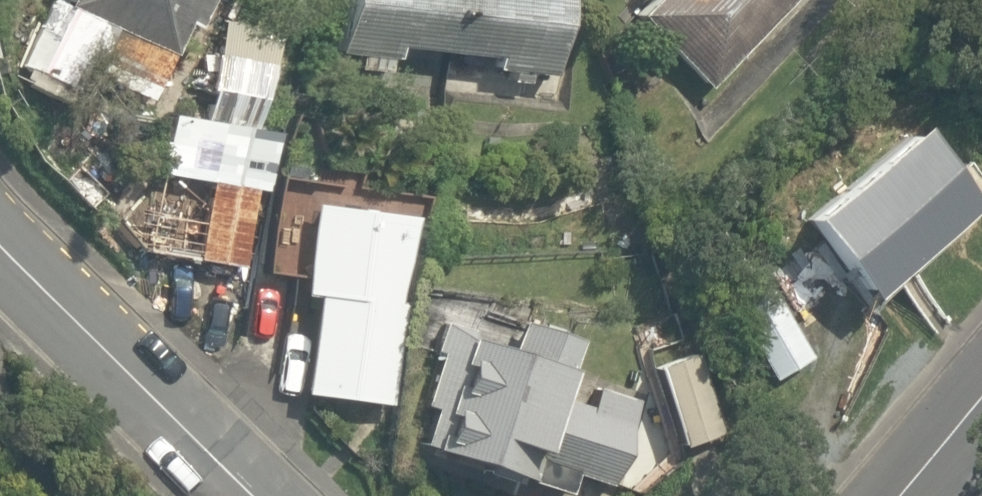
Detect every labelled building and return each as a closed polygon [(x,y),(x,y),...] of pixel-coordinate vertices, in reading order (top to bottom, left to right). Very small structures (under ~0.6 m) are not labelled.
[(48,4),(107,23),(90,75),(149,94),(180,0),(49,0),(48,4)] [(527,69),(532,0),(327,0),(323,52),(370,56),(372,41),(478,50),(477,65),(527,69)] [(604,16),(698,97),(782,0),(618,0),(604,16)] [(753,192),(832,297),(952,206),(873,101),(753,192)] [(235,275),(248,183),(183,174),(171,266),(235,275)] [(393,204),(292,195),(283,291),(301,293),(292,395),(376,402),(393,204)] [(805,352),(753,281),(712,310),(764,382),(805,352)] [(582,336),(492,301),(486,317),(425,293),(401,447),(522,495),(568,495),(574,482),(593,489),(631,395),(568,370),(582,336)] [(714,434),(688,348),(637,363),(663,450),(714,434)]
